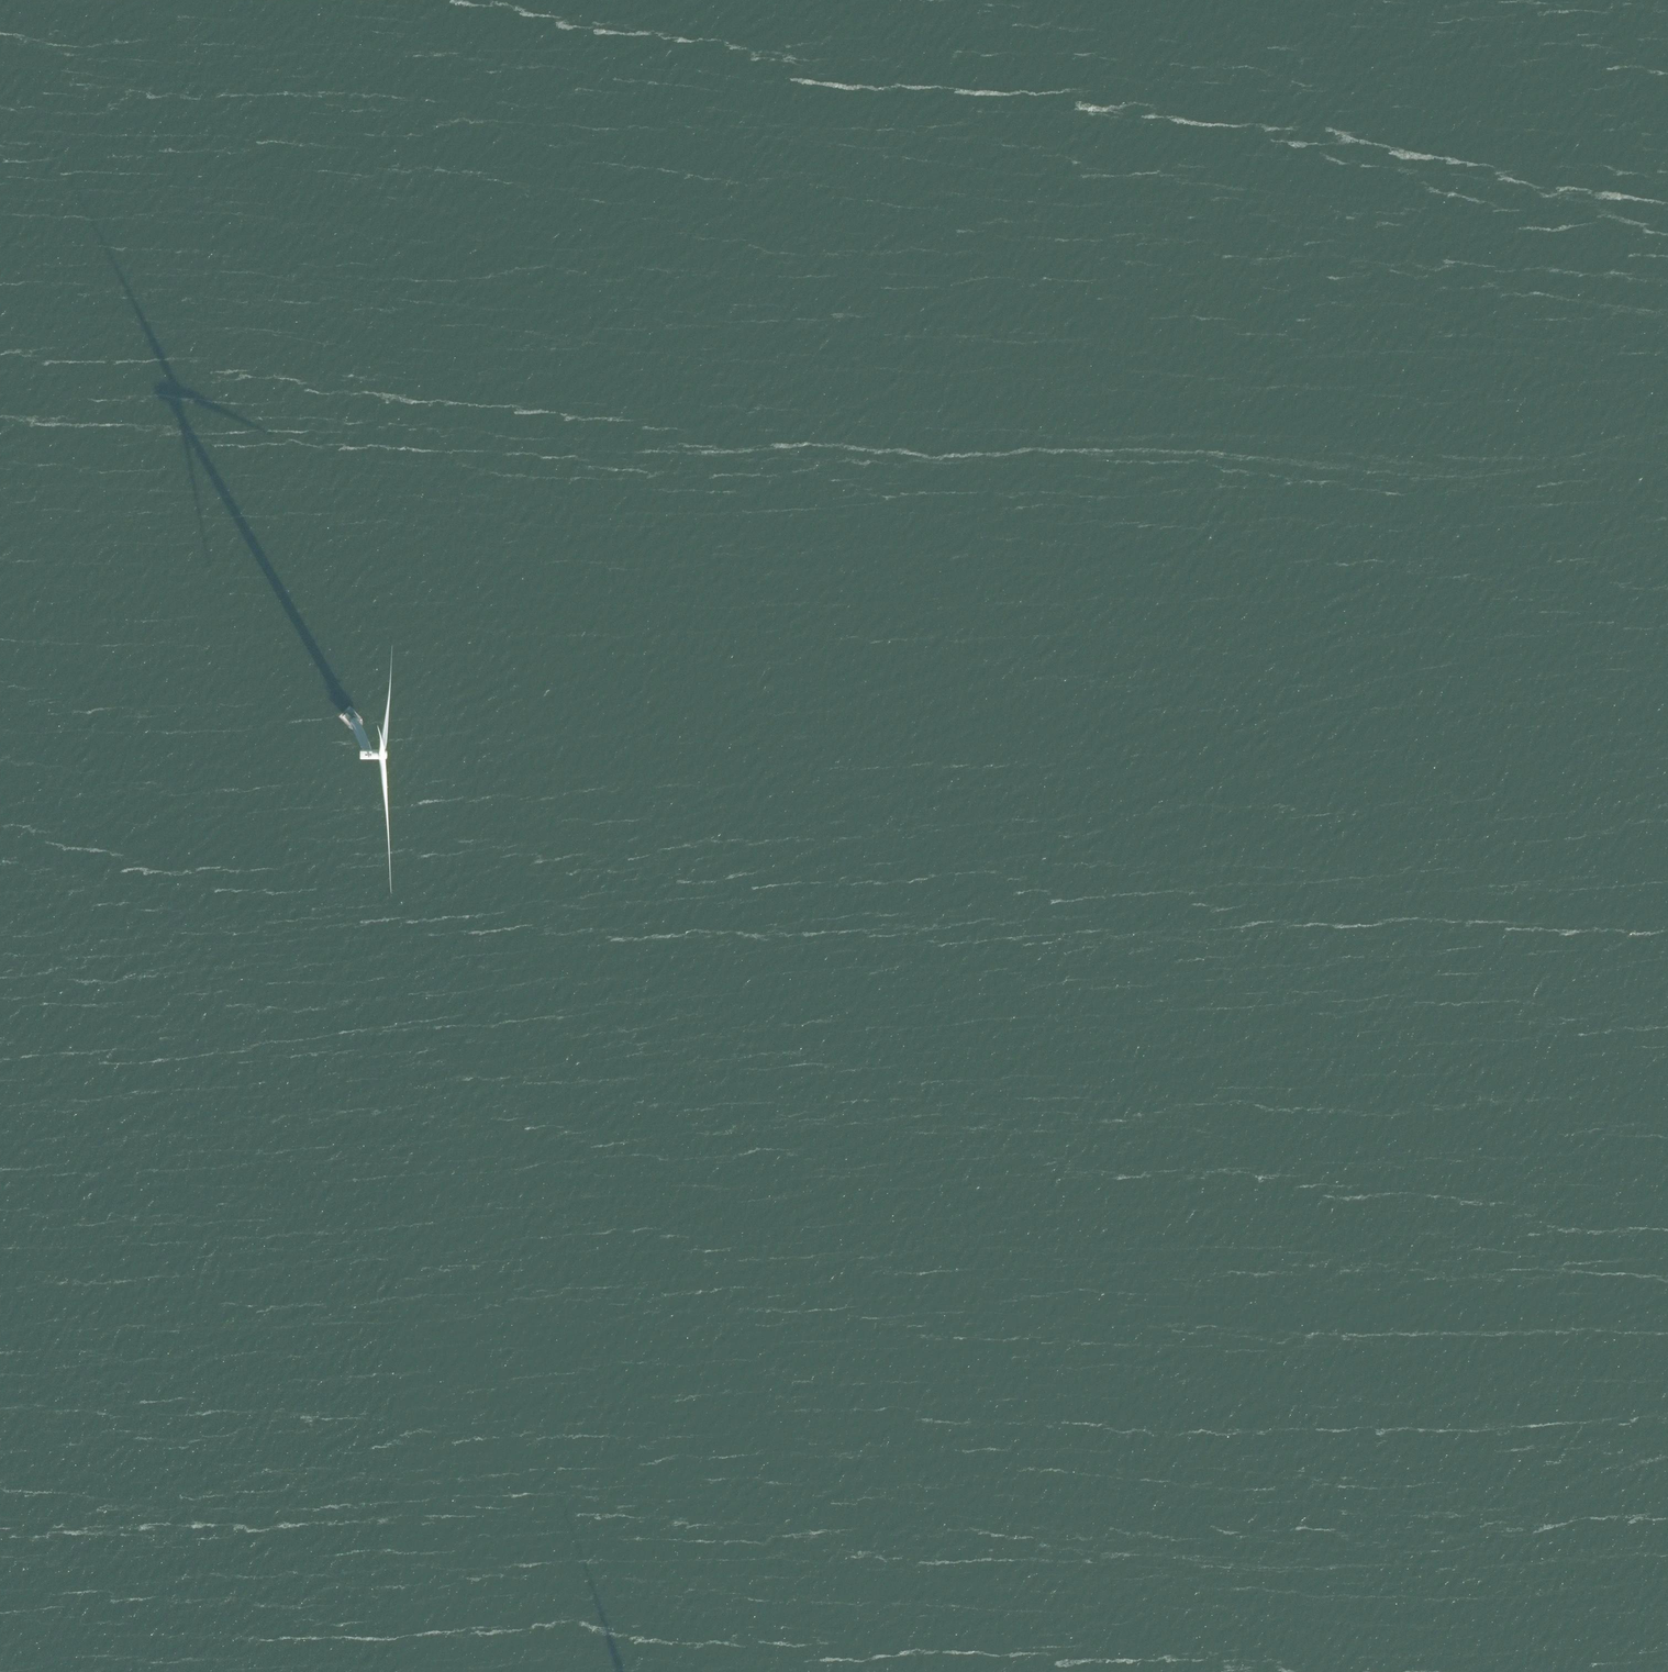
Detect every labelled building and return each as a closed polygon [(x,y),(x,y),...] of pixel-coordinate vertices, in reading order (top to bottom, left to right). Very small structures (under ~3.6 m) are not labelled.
[(348,719),(348,721),(348,722),(349,724),(351,725),(353,726),(355,725),(356,724),(357,723),(358,721),(357,719),(356,717),(355,716),(353,716),(351,716),(349,717),(348,719)]
